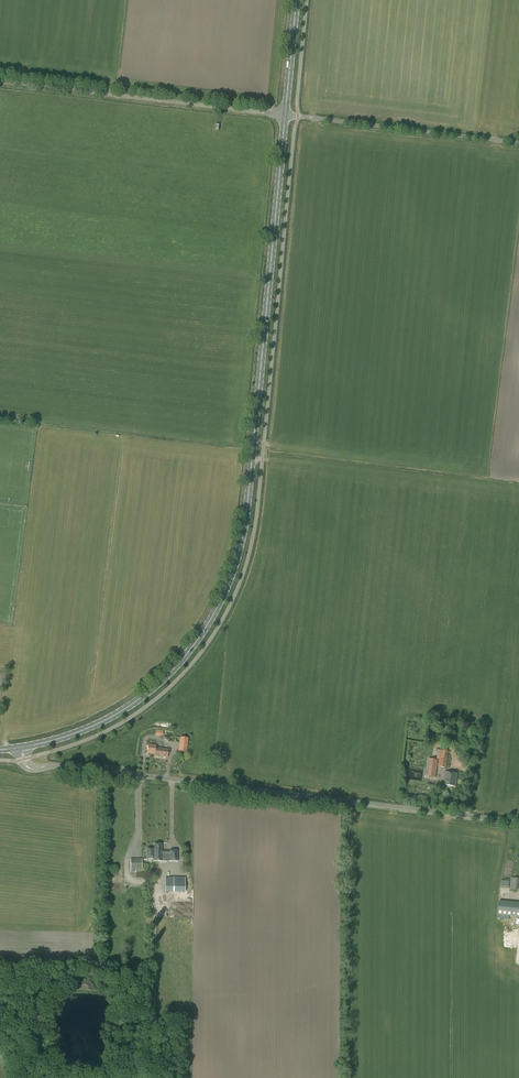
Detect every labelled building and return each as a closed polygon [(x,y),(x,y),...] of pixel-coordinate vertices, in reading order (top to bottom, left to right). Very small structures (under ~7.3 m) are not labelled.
[(187,752),(188,738),(180,737),(178,751),(187,752)] [(169,754),(170,749),(155,748),(156,746),(148,745),(147,753),(154,753),(154,756),(167,757),(167,754),(169,754)] [(445,768),(448,751),(438,750),(436,759),(439,759),(438,767),(445,768)] [(438,760),(428,759),(427,768),(431,768),(430,776),(436,777),(438,760)] [(456,786),(457,773),(445,772),(443,785),(456,786)] [(162,851),(162,844),(153,844),(153,849),(146,849),(147,859),(153,859),(153,861),(166,861),(165,854),(169,854),(169,861),(178,861),(177,850),(162,851)] [(131,872),(136,872),(136,868),(142,868),(142,859),(130,859),(131,872)] [(184,877),(165,877),(165,892),(184,891),(184,877)] [(518,880),(518,878),(511,877),(509,889),(518,890),(518,880)] [(508,889),(509,881),(501,880),(500,888),(508,889)] [(499,902),(497,915),(518,917),(518,904),(499,902)]
